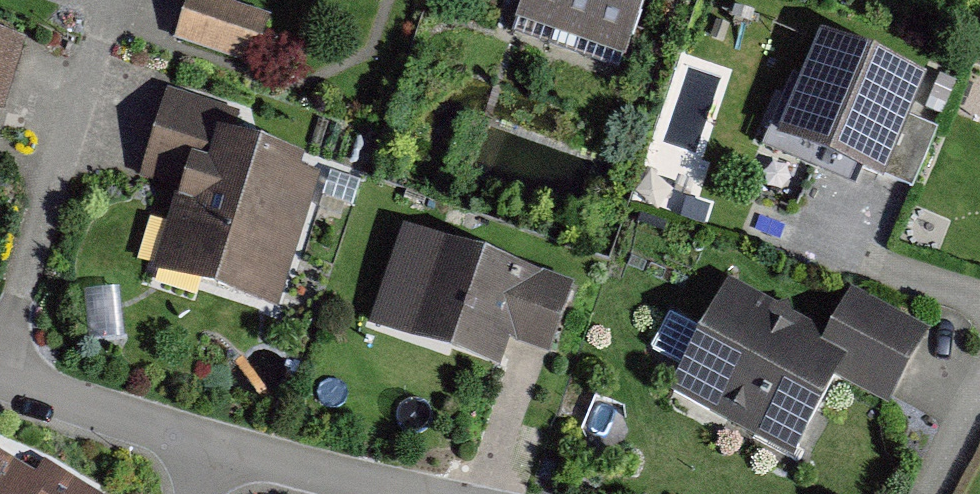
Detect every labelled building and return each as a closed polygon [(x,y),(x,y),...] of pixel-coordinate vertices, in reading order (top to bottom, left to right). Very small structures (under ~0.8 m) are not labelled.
[(193,0),(188,0),(176,47),(245,72),(264,21),(193,0)] [(512,26),(624,66),(646,0),(520,0),(512,26)] [(23,44),(0,38),(0,113),(23,44)] [(919,82),(805,40),(766,148),(877,193),(919,82)] [(229,114),(170,97),(144,182),(178,192),(148,269),(274,314),(321,182),(217,147),(229,114)] [(573,295),(434,246),(396,343),(484,377),(495,343),(546,364),(573,295)] [(674,388),(791,453),(835,376),(892,407),(926,342),(856,303),(839,333),(731,284),(674,388)] [(0,465),(0,493),(98,493),(46,464),(34,485),(0,465)]
